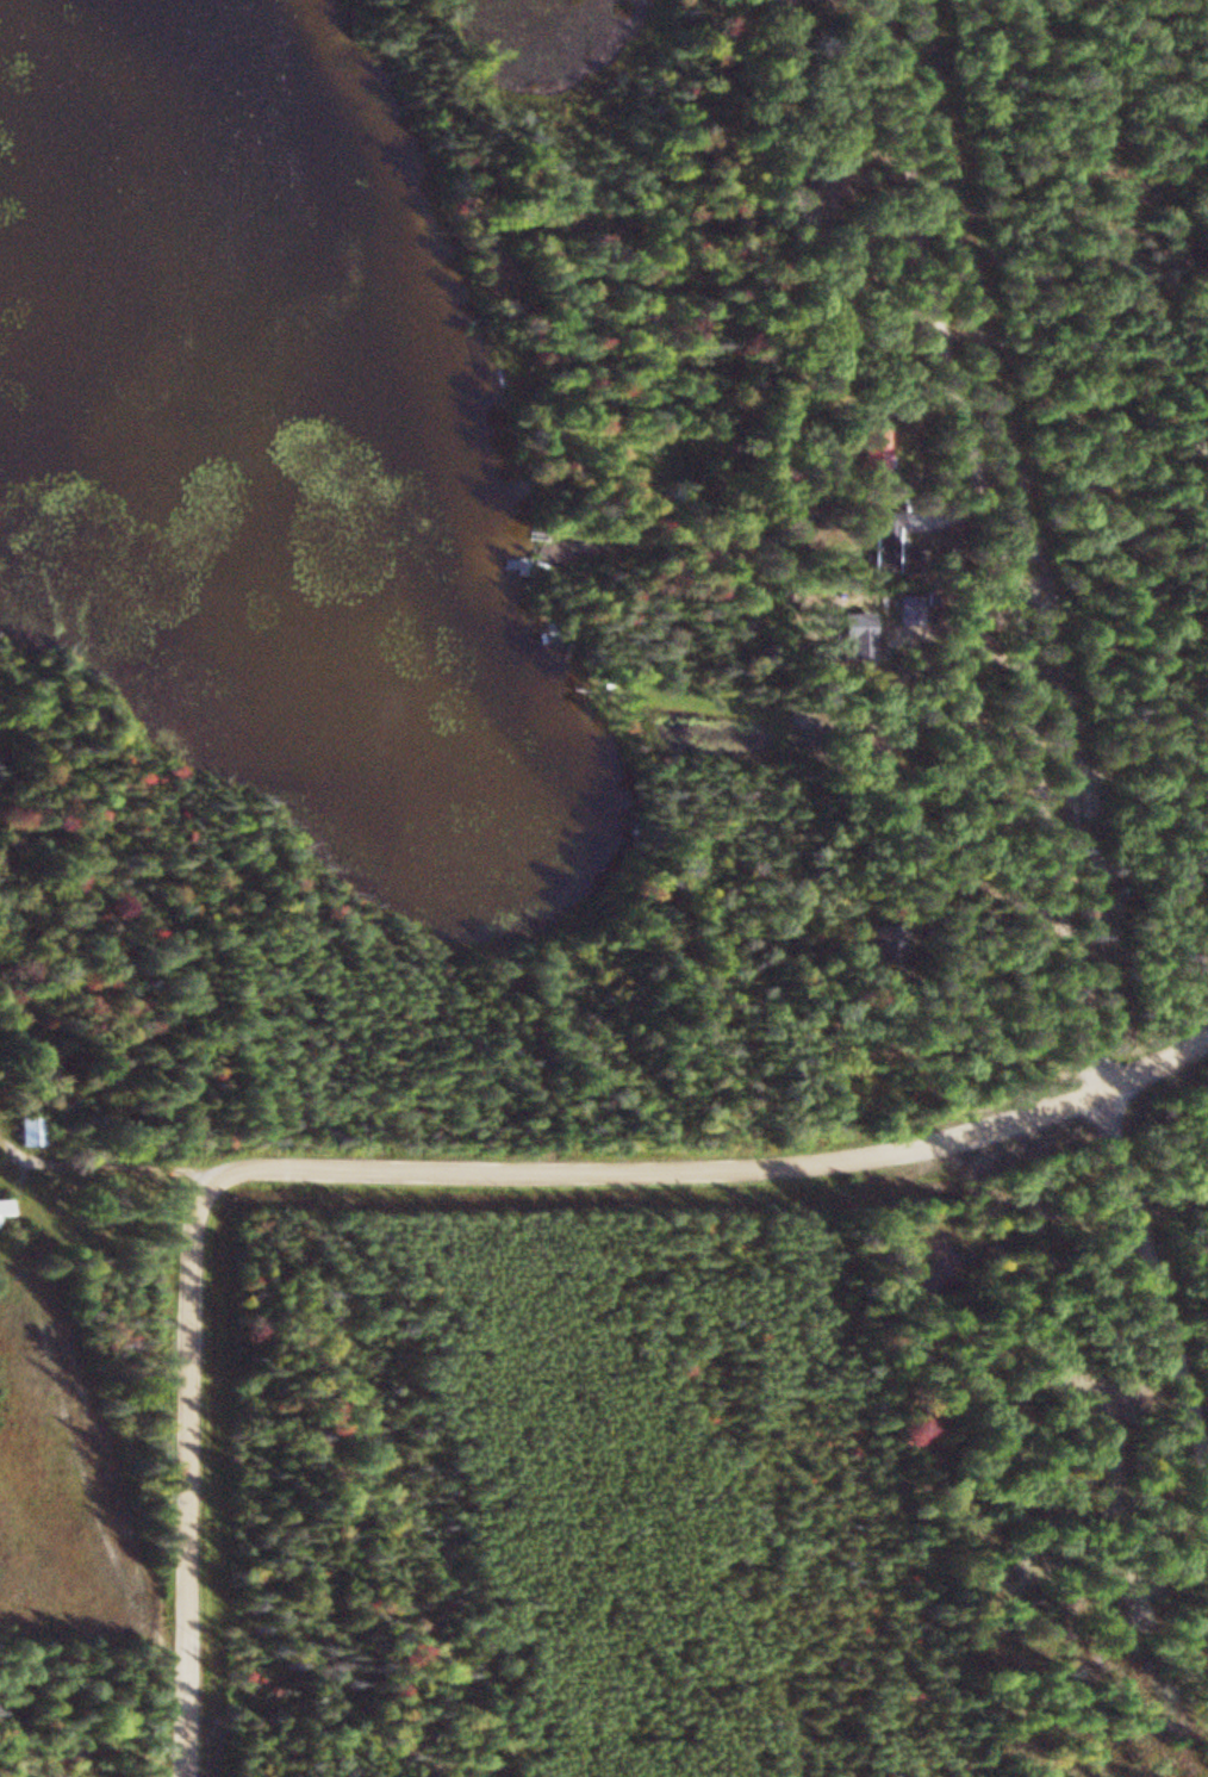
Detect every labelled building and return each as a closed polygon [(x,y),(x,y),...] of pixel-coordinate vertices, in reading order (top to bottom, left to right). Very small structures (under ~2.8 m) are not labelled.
[(867,432),(867,475),(895,475),(895,432),(867,432)] [(905,514),(880,513),(877,570),(902,571),(905,514)] [(24,1148),(48,1148),(48,1117),(24,1117),(24,1148)] [(18,1216),(17,1201),(0,1202),(0,1229),(1,1229),(1,1217),(18,1216)]
